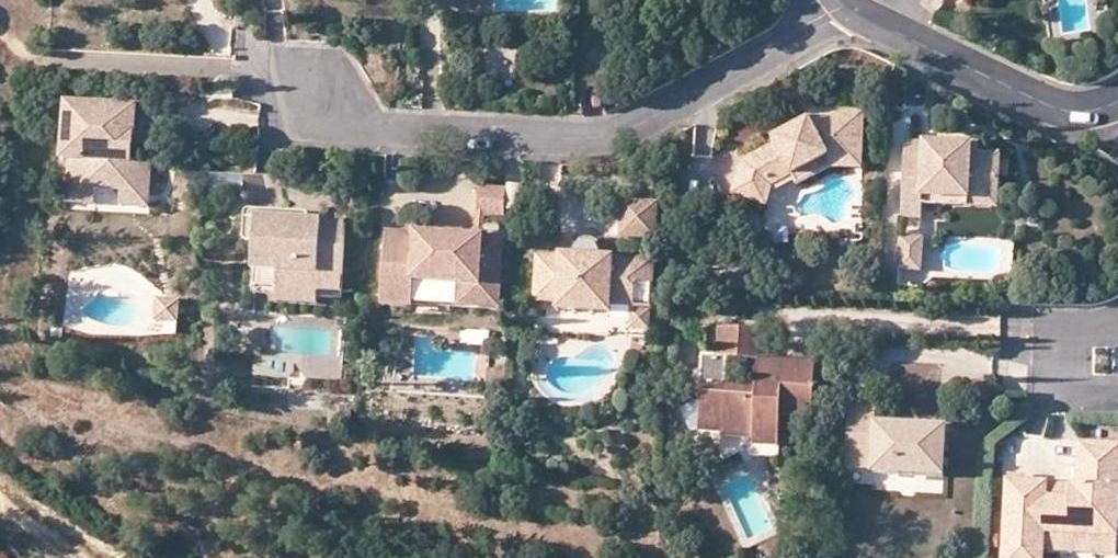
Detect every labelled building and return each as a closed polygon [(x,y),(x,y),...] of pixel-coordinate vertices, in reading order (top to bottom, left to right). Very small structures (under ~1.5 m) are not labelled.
[(126,193),(153,194),(155,165),(136,164),(128,164),(130,134),(137,135),(138,107),(68,104),(66,162),(74,163),(73,191),(100,192),(100,188),(126,189),(126,193)] [(830,158),(864,160),(866,115),(810,112),(810,123),(775,141),(778,146),(744,164),(734,196),(767,207),(774,187),(769,177),(788,166),(794,177),(830,158)] [(136,164),(137,135),(130,134),(128,164),(136,164)] [(971,192),(1000,194),(1002,157),(980,155),(972,155),(973,147),(907,144),(903,219),(923,220),(924,205),(924,197),(970,199),(971,192)] [(981,147),(973,147),(972,155),(980,155),(981,147)] [(832,169),(830,158),(794,177),(799,187),(832,169)] [(863,171),(864,160),(830,158),(832,169),(863,171)] [(774,187),(794,177),(788,166),(769,177),(774,187)] [(506,189),(479,188),(477,215),(484,215),(505,216),(506,189)] [(99,209),(100,192),(73,191),(72,207),(99,209)] [(999,209),(1000,194),(971,192),(970,199),(924,197),(924,205),(999,209)] [(153,211),(153,194),(126,193),(125,210),(153,211)] [(647,239),(655,240),(657,204),(622,203),(620,238),(647,239)] [(319,275),(342,276),(345,224),(308,220),(282,219),(282,211),(250,209),(244,214),(243,236),(248,242),(254,242),(252,271),(255,271),(278,272),(277,289),(318,291),(319,275)] [(304,212),(282,211),(282,219),(308,220),(308,216),(304,212)] [(476,237),(385,232),(382,303),(413,305),(414,283),(461,285),(460,307),(499,310),(503,238),(483,237),(476,237)] [(902,238),(902,245),(924,246),(924,239),(902,238)] [(647,239),(646,261),(654,261),(655,240),(647,239)] [(923,272),(924,246),(902,245),(900,271),(923,272)] [(558,300),(558,306),(611,308),(611,302),(635,303),(636,285),(653,286),(654,261),(646,261),(601,259),(600,254),(596,248),(587,246),(579,249),(575,257),(560,257),(560,260),(537,258),(535,299),(558,300)] [(254,288),(277,289),(278,272),(255,271),(254,288)] [(342,292),(342,276),(319,275),(318,291),(342,292)] [(317,305),(318,291),(277,289),(276,303),(317,305)] [(178,299),(157,299),(157,320),(178,320),(178,299)] [(611,317),(611,308),(558,306),(557,314),(611,317)] [(634,312),(633,332),(651,333),(652,313),(634,312)] [(732,358),(761,360),(763,360),(763,359),(764,330),(724,328),(723,357),(706,356),(704,400),(703,430),(758,433),(757,456),(782,458),(785,413),(816,415),(819,362),(783,360),(782,380),(760,379),(760,390),(731,389),(732,358)] [(55,330),(54,338),(65,338),(66,330),(55,330)] [(760,379),(761,360),(732,358),(731,389),(760,390),(760,379)] [(783,360),(763,359),(763,360),(761,360),(760,379),(782,380),(783,360)] [(695,434),(703,430),(704,400),(684,410),(695,434)] [(880,410),(852,409),(849,469),(876,470),(876,474),(946,477),(948,429),(879,426),(880,410)] [(1051,482),(1011,480),(1007,557),(1048,557),(1048,551),(1049,532),(1117,536),(1117,444),(1083,443),(1081,483),(1074,483),(1074,498),(1051,496),(1051,482)] [(1074,483),(1051,482),(1051,496),(1074,498),(1074,483)] [(1049,532),(1048,551),(1117,555),(1117,536),(1049,532)]
